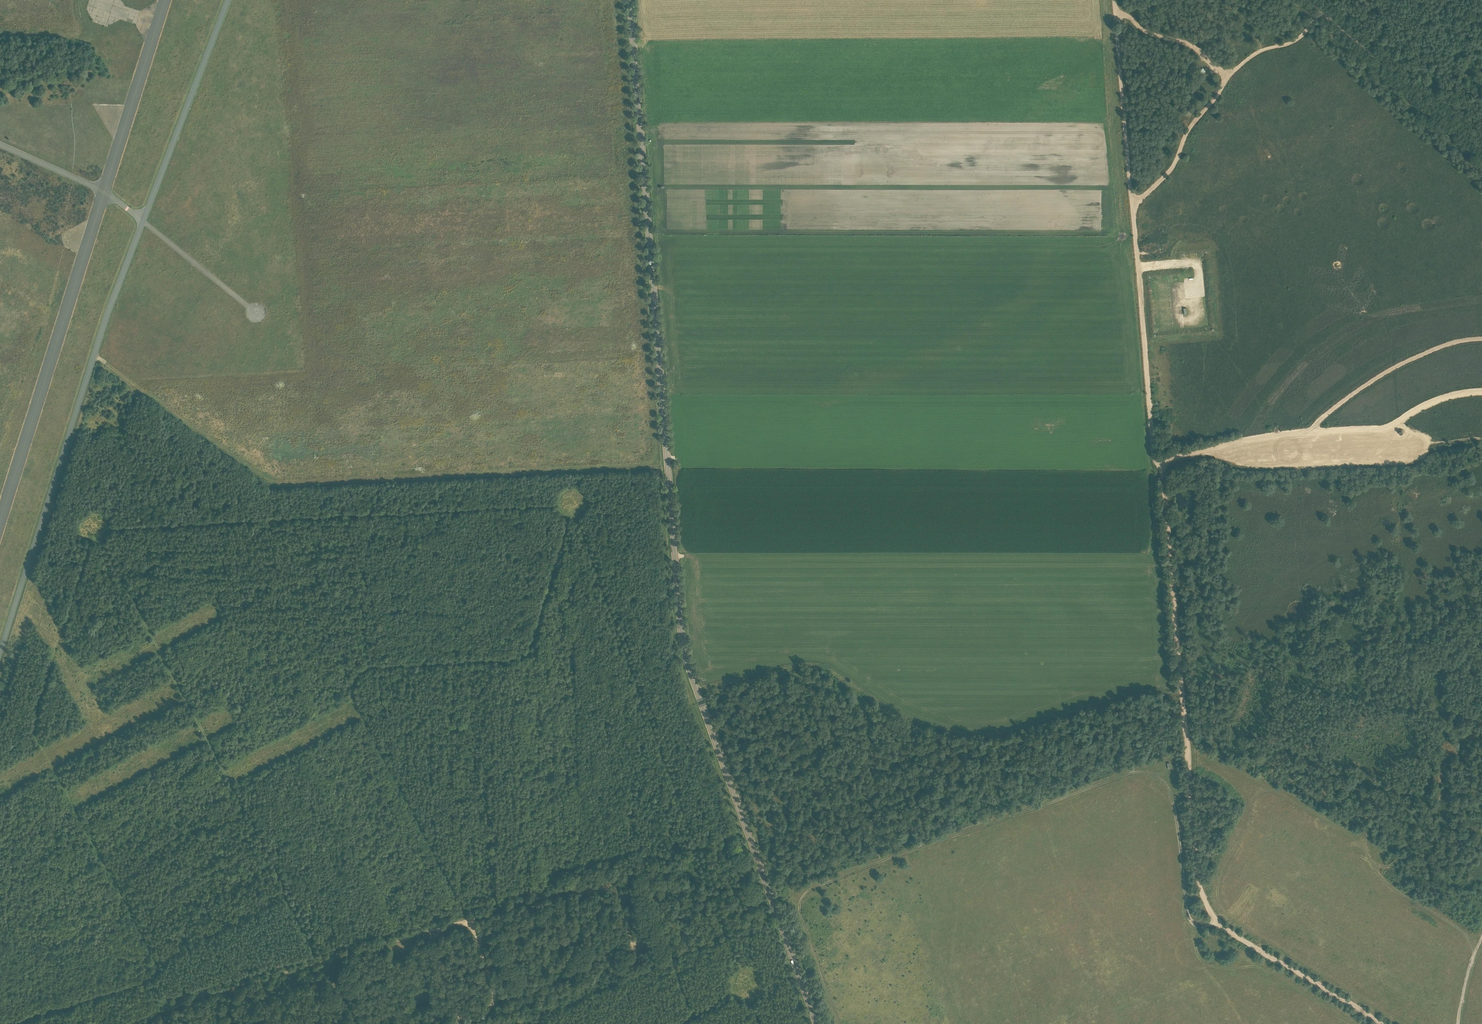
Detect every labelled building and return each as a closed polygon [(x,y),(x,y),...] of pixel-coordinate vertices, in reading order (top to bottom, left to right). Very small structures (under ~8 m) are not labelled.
[(606,898),(596,901),(602,916),(611,913),(606,898)] [(555,953),(548,956),(548,962),(550,969),(560,965),(555,953)]
